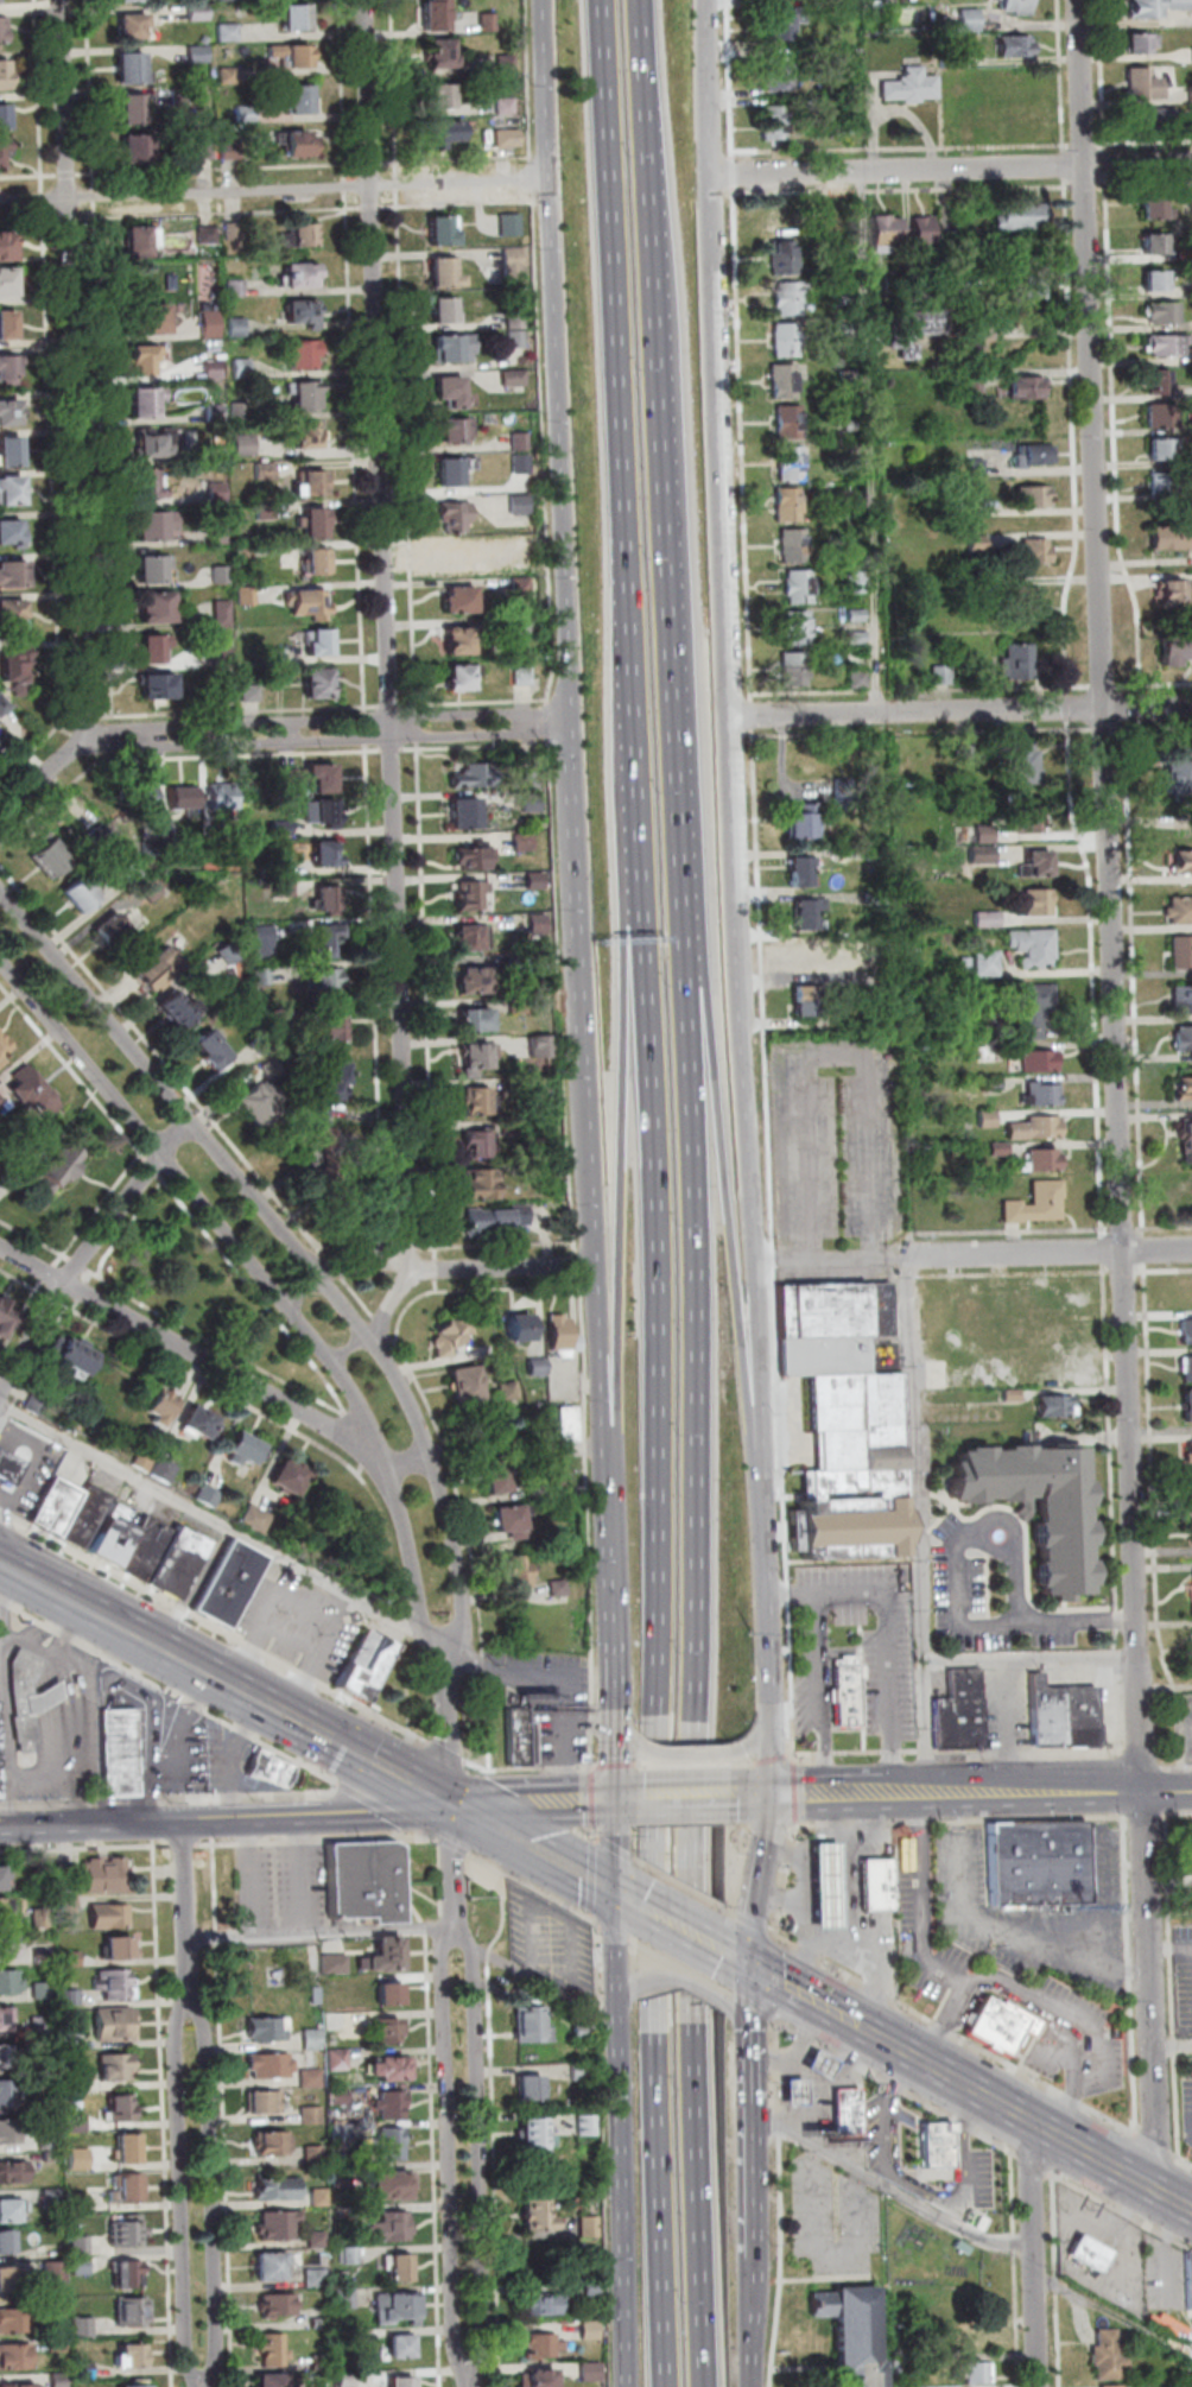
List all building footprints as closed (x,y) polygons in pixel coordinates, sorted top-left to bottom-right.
[(414,27),(413,0),(441,0),(442,26),(414,27)] [(1002,14),(1014,14),(1014,18),(1032,18),(1031,0),(1002,0),(1002,14)] [(1131,12),(1128,12),(1129,21),(1162,21),(1162,11),(1167,11),(1167,0),(1130,0),(1131,12)] [(1191,12),(1191,0),(1167,0),(1167,11),(1168,13),(1191,12)] [(190,21),(190,5),(211,5),(211,21),(190,21)] [(311,7),(312,33),(286,33),(285,7),(311,7)] [(769,7),(771,43),(794,42),(793,17),(790,17),(788,7),(769,7)] [(944,34),(982,33),(982,10),(960,11),(962,26),(944,26),(944,34)] [(148,12),(117,13),(117,38),(149,38),(148,12)] [(496,15),(496,33),(481,33),(480,15),(496,15)] [(7,45),(0,45),(0,18),(9,18),(9,33),(7,33),(7,45)] [(221,25),(241,24),(241,42),(221,43),(221,25)] [(203,42),(207,36),(213,39),(209,45),(203,42)] [(1128,36),(1160,36),(1160,50),(1150,51),(1150,56),(1129,56),(1128,36)] [(1001,38),(1031,37),(1031,43),(1035,42),(1035,58),(1002,58),(1001,38)] [(446,38),(448,65),(420,67),(419,38),(446,38)] [(311,43),(267,43),(267,55),(281,55),(281,66),(311,66),(311,43)] [(211,45),(211,64),(190,64),(190,46),(211,45)] [(941,56),(958,55),(960,70),(944,71),(941,56)] [(120,57),(147,56),(148,88),(121,88),(120,57)] [(515,56),(516,75),(499,76),(497,57),(515,56)] [(767,58),(792,57),(792,90),(767,91),(767,58)] [(11,93),(0,93),(0,62),(9,62),(11,93)] [(222,69),(239,68),(239,84),(222,84),(222,69)] [(883,83),(900,83),(900,78),(905,78),(905,69),(925,69),(925,78),(939,78),(940,101),(922,102),(922,105),(905,105),(905,102),(883,102),(883,83)] [(1128,70),(1150,70),(1150,81),(1159,81),(1160,100),(1129,101),(1128,70)] [(446,82),(446,108),(421,109),(420,83),(446,82)] [(315,89),(316,116),(292,118),(291,90),(315,89)] [(146,127),(126,128),(125,97),(146,97),(146,127)] [(515,99),(515,115),(497,116),(497,100),(515,99)] [(259,124),(241,124),(240,107),(259,106),(259,124)] [(1001,137),(1033,137),(1033,106),(1001,106),(1001,137)] [(763,108),(765,143),(788,141),(787,107),(763,108)] [(12,133),(0,134),(0,108),(11,108),(12,133)] [(1127,112),(1174,112),(1174,124),(1168,124),(1168,135),(1127,135),(1127,112)] [(457,120),(457,140),(420,139),(421,119),(457,120)] [(312,156),(312,129),(282,129),(282,156),(312,156)] [(520,131),(521,148),(514,148),(514,150),(497,151),(496,132),(520,131)] [(154,166),(126,167),(125,139),(154,138),(154,166)] [(223,160),(223,139),(242,139),(242,160),(223,160)] [(4,171),(0,171),(0,140),(11,140),(11,153),(2,153),(4,171)] [(216,160),(201,162),(201,144),(216,143),(216,160)] [(997,232),(996,208),(1016,207),(1016,200),(1028,200),(1028,207),(1047,207),(1048,230),(997,232)] [(1165,222),(1143,223),(1143,203),(1165,202),(1165,211),(1175,211),(1175,220),(1165,220),(1165,222)] [(940,232),(940,209),(955,209),(956,230),(940,232)] [(452,215),(454,245),(420,246),(420,216),(452,215)] [(521,216),(522,238),(501,239),(500,217),(521,216)] [(876,247),(875,219),(892,217),(892,221),(903,220),(905,246),(876,247)] [(917,220),(934,219),(936,245),(917,245),(917,220)] [(229,224),(247,223),(247,240),(229,240),(229,224)] [(321,249),(298,249),(297,227),(319,227),(321,249)] [(202,229),(220,228),(220,245),(202,245),(202,229)] [(129,232),(158,230),(159,249),(129,251),(129,232)] [(18,264),(17,235),(0,236),(0,264),(18,264)] [(1174,235),(1174,246),(1166,246),(1166,257),(1146,257),(1146,235),(1174,235)] [(773,260),(772,243),(797,242),(798,259),(773,260)] [(522,251),(524,268),(521,268),(521,283),(506,283),(506,270),(503,270),(503,251),(522,251)] [(455,255),(456,286),(423,287),(421,257),(455,255)] [(773,277),(773,260),(798,259),(798,276),(773,277)] [(290,291),(289,267),(319,266),(321,291),(290,291)] [(19,299),(19,272),(0,273),(0,300),(19,299)] [(1147,272),(1167,272),(1168,293),(1148,293),(1147,272)] [(952,291),(951,274),(968,274),(969,290),(952,291)] [(886,276),(902,276),(903,290),(887,290),(886,276)] [(230,297),(230,280),(247,280),(248,296),(230,297)] [(1044,280),(1045,300),(1023,300),(1023,299),(1013,299),(1013,285),(1023,285),(1023,280),(1044,280)] [(779,302),(779,285),(801,285),(803,300),(779,302)] [(914,302),(914,285),(926,285),(927,302),(914,302)] [(838,290),(856,289),(857,305),(839,306),(838,290)] [(462,297),(463,322),(424,324),(423,299),(462,297)] [(780,318),(779,302),(803,300),(803,317),(780,318)] [(322,331),(311,331),(311,327),(291,327),(291,304),(321,304),(322,331)] [(1181,304),(1181,325),(1153,325),(1153,319),(1150,319),(1150,305),(1181,304)] [(170,308),(171,335),(134,336),(134,309),(170,308)] [(19,340),(0,341),(0,312),(18,311),(19,340)] [(222,311),(223,340),(207,340),(205,312),(222,311)] [(947,312),(949,335),(917,336),(918,346),(920,346),(920,359),(902,360),(902,349),(890,349),(889,314),(947,312)] [(525,316),(526,330),(508,331),(508,316),(525,316)] [(249,337),(233,337),(233,318),(248,318),(249,337)] [(776,342),(775,325),(800,325),(800,341),(776,342)] [(471,334),(473,362),(430,363),(430,336),(471,334)] [(526,334),(526,350),(509,350),(509,334),(526,334)] [(1152,337),(1191,336),(1191,346),(1183,346),(1183,359),(1154,359),(1154,353),(1152,353),(1152,337)] [(290,341),(321,340),(322,357),(321,357),(321,368),(291,369),(291,361),(281,361),(281,350),(291,350),(290,341)] [(776,357),(776,342),(800,341),(801,356),(776,357)] [(134,350),(164,349),(164,360),(159,361),(160,382),(139,382),(139,368),(134,368),(134,350)] [(6,381),(0,381),(0,360),(27,359),(28,366),(20,366),(21,387),(7,387),(6,381)] [(239,379),(237,360),(254,360),(255,378),(239,379)] [(210,380),(209,361),(223,361),(224,380),(210,380)] [(798,366),(798,382),(774,384),(774,367),(798,366)] [(860,369),(860,390),(843,390),(843,371),(860,369)] [(527,372),(528,388),(505,388),(503,372),(527,372)] [(1171,372),(1171,395),(1153,395),(1153,372),(1171,372)] [(458,375),(459,405),(429,405),(427,376),(458,375)] [(1044,380),(1045,400),(1013,400),(1013,381),(1044,380)] [(318,381),(319,411),(297,412),(296,382),(318,381)] [(798,382),(798,399),(774,399),(774,384),(798,382)] [(135,392),(170,391),(170,403),(159,403),(160,422),(135,422),(135,392)] [(211,416),(210,399),(224,398),(226,416),(211,416)] [(234,419),(234,401),(253,401),(253,418),(234,419)] [(23,429),(0,430),(0,405),(21,404),(23,429)] [(1180,404),(1180,428),(1152,429),(1150,405),(1180,404)] [(780,425),(780,409),(803,409),(803,424),(780,425)] [(468,417),(469,441),(433,442),(432,418),(468,417)] [(847,423),(863,422),(863,431),(848,432),(847,423)] [(322,449),(299,450),(298,423),(322,423),(322,449)] [(780,441),(780,425),(803,424),(803,441),(780,441)] [(177,431),(177,445),(172,445),(173,461),(141,462),(140,431),(177,431)] [(530,435),(531,452),(514,454),(513,436),(530,435)] [(258,436),(259,456),(237,456),(236,436),(258,436)] [(23,438),(24,469),(4,469),(2,439),(23,438)] [(1152,442),(1183,441),(1183,450),(1173,451),(1174,462),(1153,463),(1152,442)] [(211,447),(228,445),(228,462),(211,463),(211,447)] [(1057,466),(1019,466),(1019,457),(1022,457),(1021,448),(1048,447),(1055,447),(1057,466)] [(804,448),(804,464),(781,464),(780,448),(804,448)] [(468,455),(467,482),(437,481),(437,454),(468,455)] [(532,457),(532,476),(514,476),(514,457),(532,457)] [(984,458),(985,473),(971,473),(971,458),(984,458)] [(259,482),(259,463),(277,463),(278,481),(259,482)] [(804,464),(805,481),(781,481),(781,464),(804,464)] [(861,466),(861,475),(845,475),(844,467),(861,466)] [(166,500),(140,501),(139,471),(158,471),(158,488),(166,488),(166,500)] [(300,473),(325,471),(326,498),(302,498),(300,473)] [(1155,475),(1178,474),(1178,493),(1156,494),(1155,475)] [(2,506),(0,506),(0,483),(2,482),(2,480),(25,480),(26,508),(2,508),(2,506)] [(228,485),(229,502),(214,502),(213,485),(228,485)] [(1020,507),(1019,487),(1050,487),(1050,507),(1020,507)] [(779,506),(779,490),(801,489),(801,506),(779,506)] [(532,496),(532,517),(512,517),(512,498),(532,496)] [(467,501),(468,530),(439,531),(437,502),(467,501)] [(278,517),(261,518),(260,504),(277,504),(278,517)] [(779,523),(779,506),(801,506),(801,523),(779,523)] [(329,540),(306,542),(305,511),(328,509),(329,540)] [(182,531),(169,531),(169,545),(140,545),(140,513),(182,512),(182,531)] [(18,547),(0,547),(0,525),(25,524),(26,550),(19,550),(18,547)] [(230,526),(232,544),(214,545),(214,527),(230,526)] [(1154,530),(1191,529),(1191,550),(1155,551),(1154,530)] [(807,530),(807,546),(784,546),(782,530),(807,530)] [(987,552),(972,552),(972,536),(987,536),(987,552)] [(461,542),(462,565),(435,566),(433,543),(461,542)] [(241,557),(241,544),(255,543),(256,556),(241,557)] [(807,546),(809,563),(784,564),(784,546),(807,546)] [(1054,564),(1026,565),(1026,549),(1053,549),(1054,564)] [(330,577),(310,577),(309,551),(330,551),(330,577)] [(141,552),(153,552),(153,559),(175,558),(176,572),(166,572),(167,585),(142,587),(141,552)] [(30,590),(0,590),(0,564),(28,563),(30,590)] [(217,566),(232,566),(233,584),(217,584),(217,566)] [(849,593),(849,568),(867,566),(867,591),(849,593)] [(790,588),(790,572),(813,571),(813,587),(790,588)] [(532,578),(532,595),(515,595),(514,580),(532,578)] [(995,578),(995,590),(978,591),(978,580),(995,578)] [(468,583),(467,610),(437,610),(438,582),(468,583)] [(1190,582),(1190,590),(1185,591),(1185,608),(1164,608),(1162,582),(1190,582)] [(258,583),(258,606),(241,606),(240,584),(258,583)] [(790,602),(790,588),(813,587),(813,602),(790,602)] [(1015,622),(1015,589),(1038,588),(1039,621),(1015,622)] [(294,616),(294,591),(329,590),(329,622),(316,622),(316,616),(294,616)] [(144,597),(175,596),(176,626),(145,627),(144,597)] [(218,627),(217,601),(234,601),(235,626),(218,627)] [(23,634),(0,634),(0,604),(26,604),(27,622),(21,622),(23,634)] [(866,609),(867,621),(850,622),(850,609),(866,609)] [(787,628),(787,612),(811,612),(811,628),(787,628)] [(467,627),(468,652),(439,653),(438,628),(467,627)] [(787,645),(787,628),(811,628),(812,645),(787,645)] [(850,631),(868,631),(869,642),(850,644),(850,631)] [(310,660),(309,646),(313,646),(313,633),(334,632),(334,659),(310,660)] [(146,667),(145,639),(175,639),(175,648),(164,650),(164,667),(146,667)] [(1164,640),(1191,640),(1191,663),(1179,663),(1179,671),(1165,671),(1164,640)] [(1035,646),(1035,679),(1003,680),(1003,661),(1009,661),(1009,646),(1035,646)] [(270,666),(270,648),(286,648),(286,665),(270,666)] [(31,651),(31,671),(27,671),(28,688),(27,688),(27,698),(17,698),(17,685),(6,685),(6,661),(8,661),(8,656),(13,656),(13,652),(31,651)] [(809,654),(809,671),(784,672),(784,656),(809,654)] [(235,657),(236,667),(220,667),(218,657),(235,657)] [(465,663),(467,690),(442,691),(440,664),(465,663)] [(936,685),(934,667),(952,667),(952,684),(936,685)] [(534,669),(534,686),(516,686),(516,669),(534,669)] [(809,671),(810,688),(784,688),(784,672),(809,671)] [(868,672),(869,688),(852,689),(852,672),(868,672)] [(306,675),(332,673),(334,703),(307,703),(306,675)] [(177,703),(145,704),(145,679),(176,678),(177,703)] [(237,682),(239,704),(221,705),(221,683),(237,682)] [(245,704),(245,686),(261,686),(261,703),(245,704)] [(1,720),(0,718),(0,695),(2,694),(14,708),(1,720)] [(975,755),(958,755),(957,736),(975,736),(975,755)] [(1015,786),(1015,764),(1007,764),(1007,753),(1015,753),(1014,742),(1040,742),(1041,773),(1044,773),(1045,785),(1015,786)] [(1166,764),(1191,764),(1191,799),(1167,800),(1166,764)] [(445,765),(481,765),(480,784),(444,783),(445,765)] [(336,797),(317,798),(317,781),(299,783),(299,786),(284,786),(284,772),(299,771),(299,772),(310,772),(309,770),(336,768),(336,797)] [(857,780),(857,804),(838,805),(838,780),(857,780)] [(239,812),(236,812),(236,821),(226,821),(226,812),(213,812),(211,787),(237,786),(239,812)] [(156,812),(131,813),(129,791),(154,790),(156,812)] [(197,790),(198,819),(190,819),(189,810),(173,810),(172,791),(197,790)] [(543,793),(541,813),(524,813),(524,793),(543,793)] [(474,796),(474,827),(444,828),(443,797),(474,796)] [(309,825),(307,804),(338,803),(338,825),(318,827),(318,825),(309,825)] [(793,813),(799,813),(799,803),(818,803),(818,819),(823,819),(823,838),(793,838),(793,813)] [(1015,810),(1044,809),(1045,832),(1012,832),(1012,818),(1015,818),(1015,810)] [(292,821),(293,836),(278,836),(278,821),(292,821)] [(89,837),(106,824),(116,837),(100,850),(89,837)] [(979,844),(978,825),(996,825),(996,843),(979,844)] [(534,835),(535,851),(515,853),(514,836),(534,835)] [(481,840),(481,867),(454,866),(454,838),(481,840)] [(51,882),(32,859),(56,840),(75,863),(51,882)] [(163,842),(164,859),(145,860),(144,843),(163,842)] [(180,843),(180,859),(165,859),(164,843),(180,843)] [(316,870),(315,847),(336,846),(337,856),(340,856),(341,869),(316,870)] [(996,863),(977,865),(976,847),(996,847),(996,863)] [(887,849),(887,860),(870,860),(870,849),(887,849)] [(1052,878),(1022,879),(1022,866),(1029,865),(1029,853),(1052,853),(1052,878)] [(1178,854),(1191,854),(1191,875),(1179,875),(1178,854)] [(819,856),(819,887),(792,887),(792,857),(819,856)] [(294,865),(296,880),(279,880),(279,865),(294,865)] [(546,874),(547,891),(530,891),(528,875),(546,874)] [(165,894),(154,904),(141,888),(153,879),(165,894)] [(101,903),(82,918),(64,895),(82,880),(101,903)] [(474,881),(475,904),(448,905),(448,882),(474,881)] [(277,884),(297,882),(297,897),(278,897),(277,884)] [(343,887),(343,916),(321,917),(319,888),(343,887)] [(1027,892),(1053,891),(1054,916),(1028,917),(1027,892)] [(868,894),(889,894),(889,906),(868,906),(868,894)] [(1173,899),(1191,898),(1191,924),(1173,925),(1173,918),(1168,918),(1168,911),(1173,911),(1173,899)] [(798,903),(829,901),(829,911),(817,911),(817,923),(828,923),(828,930),(798,931),(798,903)] [(978,912),(1003,911),(1003,926),(978,926),(978,912)] [(549,914),(549,926),(531,927),(531,914),(549,914)] [(118,916),(137,938),(115,955),(96,932),(118,916)] [(476,924),(477,946),(451,948),(450,924),(476,924)] [(275,927),(277,958),(258,960),(256,929),(275,927)] [(343,929),(344,943),(340,943),(340,945),(337,948),(332,948),(332,962),(312,962),(312,951),(319,951),(318,930),(343,929)] [(1012,932),(1055,932),(1057,961),(1054,961),(1054,969),(1022,970),(1022,960),(1028,960),(1028,952),(1017,952),(1017,949),(1012,949),(1012,932)] [(1174,938),(1191,937),(1191,968),(1175,969),(1174,938)] [(232,965),(221,952),(234,942),(245,955),(232,965)] [(137,976),(169,949),(188,970),(161,993),(158,989),(148,996),(141,988),(144,984),(137,976)] [(1001,977),(978,977),(977,952),(1000,951),(1001,977)] [(972,957),(972,968),(963,969),(963,957),(972,957)] [(486,960),(484,992),(452,992),(452,960),(486,960)] [(256,986),(256,969),(273,969),(274,986),(256,986)] [(875,969),(890,969),(892,984),(875,984),(875,969)] [(341,971),(342,1000),(313,1001),(313,973),(341,971)] [(1046,1040),(1017,1040),(1016,1027),(1014,1027),(1013,986),(1057,984),(1058,1013),(1048,1013),(1050,1019),(1046,1019),(1046,1040)] [(826,987),(826,998),(816,998),(816,1018),(797,1018),(797,987),(826,987)] [(1177,989),(1191,989),(1191,1015),(1178,1015),(1177,989)] [(177,994),(189,1007),(194,1003),(202,1013),(197,1017),(198,1018),(178,1034),(158,1011),(177,994)] [(530,995),(531,1014),(512,1014),(511,996),(530,995)] [(277,1007),(292,1007),(292,1022),(277,1024),(277,1007)] [(484,1009),(486,1034),(454,1037),(452,1011),(484,1009)] [(344,1019),(345,1046),(324,1046),(323,1020),(344,1019)] [(1180,1027),(1191,1027),(1191,1051),(1178,1051),(1178,1036),(1181,1036),(1180,1027)] [(214,1032),(222,1041),(218,1044),(233,1060),(214,1076),(202,1062),(204,1059),(195,1047),(214,1032)] [(253,1044),(267,1032),(278,1045),(264,1057),(253,1044)] [(8,1045),(0,1035),(0,1052),(8,1045)] [(554,1038),(556,1059),(532,1060),(532,1039),(554,1038)] [(483,1041),(484,1069),(454,1070),(454,1043),(483,1041)] [(997,1046),(998,1062),(982,1062),(982,1046),(997,1046)] [(1025,1052),(1060,1051),(1060,1071),(1025,1072),(1025,1052)] [(279,1058),(287,1070),(272,1079),(264,1068),(279,1058)] [(20,1062),(43,1091),(24,1104),(2,1075),(20,1062)] [(349,1063),(350,1100),(341,1100),(342,1106),(332,1106),(332,1119),(316,1119),(315,1101),(318,1101),(317,1070),(332,1070),(332,1064),(349,1063)] [(988,1079),(1004,1078),(1004,1090),(988,1091),(988,1079)] [(1183,1081),(1191,1080),(1191,1102),(1183,1102),(1183,1081)] [(258,1085),(260,1088),(270,1081),(285,1101),(275,1108),(283,1116),(260,1133),(236,1103),(258,1085)] [(545,1081),(546,1095),(530,1096),(528,1082),(545,1081)] [(1025,1095),(1031,1095),(1031,1082),(1042,1082),(1042,1085),(1060,1085),(1061,1104),(1025,1106),(1025,1095)] [(482,1085),(483,1110),(461,1110),(459,1087),(482,1085)] [(533,1112),(534,1128),(518,1129),(516,1113),(533,1112)] [(998,1128),(983,1129),(983,1112),(997,1112),(998,1128)] [(1012,1123),(1031,1123),(1031,1119),(1063,1117),(1063,1140),(1012,1141),(1012,1123)] [(1184,1123),(1191,1123),(1191,1164),(1187,1164),(1187,1155),(1185,1157),(1184,1123)] [(326,1164),(324,1150),(311,1146),(315,1127),(340,1132),(337,1150),(332,1150),(336,1170),(353,1190),(330,1209),(304,1177),(316,1166),(319,1171),(326,1164)] [(482,1128),(483,1154),(459,1155),(458,1129),(482,1128)] [(57,1142),(77,1160),(46,1195),(26,1178),(57,1142)] [(1010,1157),(995,1157),(994,1145),(1010,1145),(1010,1157)] [(1022,1164),(1031,1163),(1031,1152),(1059,1151),(1059,1154),(1061,1154),(1061,1171),(1022,1172),(1022,1164)] [(551,1159),(552,1173),(534,1174),(533,1159),(551,1159)] [(489,1166),(490,1196),(457,1197),(456,1167),(489,1166)] [(1185,1177),(1191,1177),(1191,1211),(1186,1211),(1185,1202),(1183,1202),(1183,1191),(1185,1191),(1185,1177)] [(1064,1223),(1007,1224),(1007,1204),(1025,1204),(1025,1209),(1035,1209),(1034,1184),(1065,1184),(1066,1201),(1063,1201),(1064,1223)] [(509,1203),(508,1233),(486,1232),(486,1203),(509,1203)] [(525,1203),(525,1221),(508,1220),(509,1203),(525,1203)] [(899,1278),(778,1281),(781,1376),(803,1375),(811,1375),(812,1432),(816,1432),(816,1435),(817,1473),(803,1473),(803,1505),(903,1502),(900,1372),(864,1373),(863,1331),(900,1330),(899,1278)] [(2,1336),(0,1335),(0,1298),(18,1308),(2,1336)] [(511,1318),(532,1317),(532,1321),(540,1319),(540,1330),(533,1330),(533,1343),(512,1344),(511,1318)] [(1180,1317),(1180,1342),(1191,1342),(1191,1317),(1180,1317)] [(457,1318),(476,1318),(476,1336),(467,1336),(455,1353),(455,1360),(439,1361),(438,1351),(435,1348),(435,1344),(438,1341),(437,1337),(457,1318)] [(552,1353),(551,1318),(565,1318),(565,1322),(570,1322),(570,1337),(581,1337),(581,1354),(572,1354),(572,1360),(560,1360),(557,1353),(552,1353)] [(59,1335),(50,1351),(88,1372),(100,1350),(90,1346),(91,1342),(81,1336),(78,1340),(68,1334),(65,1338),(59,1335)] [(1191,1379),(1191,1355),(1180,1355),(1180,1379),(1191,1379)] [(991,1356),(991,1369),(1004,1369),(1004,1356),(991,1356)] [(530,1361),(547,1361),(547,1374),(531,1375),(530,1361)] [(477,1362),(482,1394),(481,1394),(482,1404),(459,1407),(458,1399),(456,1399),(451,1367),(477,1362)] [(503,1401),(500,1382),(518,1380),(520,1399),(503,1401)] [(157,1385),(145,1407),(154,1412),(151,1418),(163,1424),(179,1391),(172,1387),(170,1392),(157,1385)] [(1016,1387),(1001,1388),(1002,1400),(1017,1399),(1016,1387)] [(1181,1387),(1181,1422),(1191,1422),(1191,1387),(1181,1387)] [(36,1388),(25,1407),(42,1417),(52,1398),(36,1388)] [(1073,1414),(1073,1394),(1036,1394),(1036,1414),(1073,1414)] [(192,1400),(180,1422),(207,1436),(208,1433),(214,1437),(221,1424),(216,1420),(220,1414),(192,1400)] [(560,1441),(558,1408),(575,1408),(576,1439),(560,1441)] [(237,1427),(227,1448),(234,1451),(229,1460),(241,1465),(245,1457),(253,1462),(264,1441),(237,1427)] [(1084,1444),(956,1446),(956,1460),(947,1460),(949,1500),(1017,1499),(1020,1501),(1032,1509),(1035,1594),(1050,1593),(1050,1600),(1067,1598),(1067,1593),(1088,1591),(1084,1444)] [(5,1476),(4,1479),(14,1484),(27,1460),(0,1445),(0,1473),(5,1476)] [(142,1445),(133,1463),(147,1471),(157,1454),(142,1445)] [(284,1455),(270,1480),(281,1486),(280,1489),(286,1493),(289,1489),(297,1494),(311,1469),(303,1464),(304,1463),(296,1458),(294,1460),(284,1455)] [(161,1456),(152,1474),(170,1483),(178,1465),(161,1456)] [(484,1462),(489,1493),(511,1489),(506,1458),(484,1462)] [(55,1473),(84,1489),(61,1533),(31,1518),(55,1473)] [(530,1499),(527,1482),(544,1480),(546,1496),(530,1499)] [(89,1482),(114,1496),(113,1500),(87,1549),(85,1550),(59,1536),(61,1533),(84,1489),(89,1482)] [(203,1483),(196,1499),(214,1507),(222,1493),(203,1483)] [(113,1500),(131,1509),(126,1518),(139,1526),(118,1565),(87,1549),(113,1500)] [(494,1505),(497,1528),(508,1527),(509,1538),(528,1536),(527,1522),(524,1524),(520,1501),(494,1505)] [(1020,1501),(1014,1507),(1014,1513),(1019,1518),(1023,1517),(1032,1509),(1020,1501)] [(251,1503),(240,1522),(261,1534),(272,1514),(251,1503)] [(146,1513),(175,1528),(146,1582),(146,1583),(116,1568),(118,1565),(139,1526),(146,1513)] [(178,1522),(209,1540),(177,1598),(146,1582),(175,1528),(178,1522)] [(230,1536),(267,1556),(228,1627),(192,1608),(230,1536)] [(526,1556),(526,1558),(533,1558),(535,1581),(528,1581),(530,1587),(507,1589),(503,1558),(526,1556)] [(563,1578),(564,1594),(549,1596),(546,1581),(563,1578)] [(364,1627),(379,1634),(379,1633),(392,1641),(362,1698),(332,1683),(364,1627)] [(33,1740),(31,1740),(31,1750),(18,1752),(15,1740),(13,1740),(9,1715),(12,1715),(8,1692),(8,1660),(15,1646),(42,1659),(30,1682),(30,1693),(36,1692),(57,1679),(59,1697),(37,1710),(30,1712),(33,1740)] [(854,1653),(854,1663),(858,1663),(860,1677),(854,1677),(856,1723),(832,1724),(831,1701),(829,1701),(828,1688),(830,1688),(829,1657),(837,1657),(837,1653),(854,1653)] [(936,1748),(985,1748),(984,1666),(950,1666),(950,1696),(934,1696),(936,1748)] [(1033,1671),(1035,1746),(1066,1745),(1065,1685),(1046,1686),(1046,1671),(1033,1671)] [(1066,1745),(1097,1745),(1101,1741),(1098,1685),(1065,1685),(1066,1745)] [(99,1708),(133,1707),(135,1796),(101,1797),(99,1708)] [(505,1710),(525,1709),(525,1722),(533,1722),(534,1765),(506,1766),(505,1710)] [(243,1773),(254,1747),(267,1752),(266,1755),(292,1765),(283,1788),(243,1773)] [(989,1831),(989,1834),(990,1907),(1090,1905),(1088,1829),(989,1831)] [(912,1869),(911,1835),(896,1836),(897,1869),(912,1869)] [(812,1841),(838,1841),(838,1857),(839,1899),(839,1926),(814,1926),(813,1900),(812,1859),(812,1841)] [(325,1847),(389,1844),(397,1849),(400,1924),(368,1925),(368,1924),(360,1924),(360,1919),(329,1920),(325,1847)] [(87,1891),(85,1862),(89,1862),(89,1859),(101,1857),(101,1861),(110,1861),(110,1857),(126,1856),(127,1891),(100,1892),(100,1891),(87,1891)] [(861,1859),(892,1857),(893,1908),(863,1910),(861,1859)] [(4,1888),(0,1888),(0,1863),(4,1863),(4,1866),(11,1866),(12,1882),(4,1882),(4,1888)] [(59,1892),(58,1864),(78,1863),(80,1891),(59,1892)] [(31,1891),(31,1873),(49,1873),(50,1889),(31,1891)] [(76,1894),(76,1912),(59,1913),(59,1895),(76,1894)] [(9,1921),(0,1922),(0,1897),(8,1897),(9,1921)] [(91,1929),(90,1904),(128,1904),(129,1925),(108,1926),(108,1927),(91,1929)] [(50,1927),(33,1927),(32,1908),(50,1907),(50,1927)] [(397,1933),(373,1935),(374,1955),(366,1955),(367,1969),(399,1968),(397,1933)] [(1,1956),(0,1957),(0,1935),(17,1935),(18,1956),(1,1956)] [(102,1961),(101,1946),(107,1946),(107,1936),(132,1936),(132,1948),(138,1948),(138,1957),(132,1957),(132,1959),(102,1961)] [(63,1968),(63,1952),(80,1951),(81,1967),(63,1968)] [(36,1955),(51,1954),(51,1964),(36,1964),(36,1955)] [(344,1955),(321,1955),(321,1974),(345,1973),(344,1955)] [(18,1994),(0,1995),(0,1971),(18,1970),(18,1994)] [(135,1999),(104,2000),(104,1990),(94,1992),(94,1980),(99,1980),(99,1970),(127,1970),(128,1980),(135,1980),(135,1999)] [(51,2000),(34,2000),(33,1983),(51,1983),(51,2000)] [(399,2005),(399,1983),(376,1983),(376,2005),(399,2005)] [(319,2005),(310,2005),(310,1988),(318,1987),(319,2005)] [(80,2006),(63,2007),(63,1992),(80,1992),(80,2006)] [(1010,2056),(1023,2030),(1035,2035),(1041,2022),(983,1994),(963,2033),(1010,2056)] [(508,2006),(508,2041),(545,2040),(544,2025),(539,2025),(538,2005),(508,2006)] [(14,2031),(0,2031),(0,2006),(9,2006),(9,2022),(13,2022),(14,2031)] [(96,2041),(95,2009),(135,2008),(137,2040),(96,2041)] [(343,2030),(328,2030),(326,2013),(342,2013),(343,2030)] [(32,2018),(51,2018),(52,2035),(32,2035),(32,2018)] [(286,2040),(285,2018),(247,2019),(247,2037),(251,2037),(252,2041),(286,2040)] [(397,2044),(397,2037),(399,2037),(399,2028),(397,2028),(397,2019),(370,2020),(372,2045),(397,2044)] [(569,2021),(569,2040),(590,2040),(589,2021),(569,2021)] [(302,2030),(318,2028),(319,2050),(302,2050),(302,2030)] [(63,2034),(78,2033),(80,2049),(63,2049),(63,2034)] [(18,2068),(0,2068),(0,2044),(17,2044),(18,2068)] [(804,2065),(812,2049),(833,2059),(824,2076),(804,2065)] [(326,2070),(325,2050),(345,2050),(345,2070),(326,2070)] [(134,2069),(129,2069),(129,2081),(101,2082),(100,2054),(133,2053),(134,2069)] [(287,2077),(287,2071),(292,2071),(292,2058),(287,2058),(287,2054),(247,2054),(247,2070),(251,2070),(251,2078),(287,2077)] [(375,2079),(410,2078),(410,2064),(402,2065),(402,2054),(375,2056),(375,2062),(366,2062),(367,2073),(375,2072),(375,2079)] [(568,2063),(568,2081),(585,2079),(584,2063),(568,2063)] [(299,2070),(318,2070),(319,2087),(299,2087),(299,2070)] [(85,2090),(69,2091),(69,2075),(84,2075),(85,2090)] [(513,2075),(514,2098),(538,2097),(537,2075),(513,2075)] [(781,2078),(800,2077),(801,2102),(782,2103),(781,2078)] [(15,2107),(0,2107),(0,2081),(14,2081),(14,2090),(23,2090),(23,2100),(15,2100),(15,2107)] [(831,2088),(858,2087),(860,2130),(833,2132),(831,2088)] [(345,2104),(329,2104),(329,2088),(345,2088),(345,2104)] [(279,2091),(246,2092),(246,2114),(280,2113),(279,2091)] [(402,2119),(401,2091),(378,2092),(378,2101),(372,2101),(372,2110),(378,2110),(378,2119),(402,2119)] [(109,2122),(109,2095),(132,2094),(132,2121),(109,2122)] [(56,2101),(56,2111),(40,2111),(40,2101),(56,2101)] [(299,2108),(319,2107),(319,2123),(299,2125),(299,2108)] [(69,2133),(69,2114),(85,2114),(85,2132),(69,2133)] [(575,2114),(575,2135),(591,2134),(591,2114),(575,2114)] [(515,2117),(516,2129),(512,2129),(512,2136),(516,2135),(518,2147),(549,2146),(547,2134),(540,2134),(539,2116),(515,2117)] [(21,2144),(0,2144),(0,2119),(27,2119),(28,2132),(20,2132),(21,2144)] [(924,2122),(953,2121),(955,2168),(924,2168),(924,2122)] [(334,2149),(334,2125),(348,2125),(349,2140),(344,2141),(344,2149),(334,2149)] [(379,2129),(379,2136),(368,2136),(368,2147),(379,2147),(379,2160),(402,2160),(401,2129),(379,2129)] [(255,2132),(255,2140),(253,2140),(253,2148),(256,2148),(256,2155),(286,2155),(285,2132),(255,2132)] [(139,2133),(140,2163),(118,2164),(118,2159),(113,2159),(113,2151),(118,2151),(118,2134),(139,2133)] [(39,2149),(39,2138),(57,2136),(58,2149),(39,2149)] [(304,2147),(321,2147),(321,2164),(304,2164),(304,2147)] [(89,2168),(70,2170),(70,2149),(88,2148),(89,2168)] [(59,2160),(44,2161),(44,2151),(58,2151),(59,2160)] [(27,2183),(0,2184),(0,2161),(26,2160),(27,2183)] [(331,2167),(348,2167),(348,2187),(332,2187),(331,2167)] [(407,2198),(406,2171),(370,2172),(370,2183),(363,2183),(363,2192),(370,2192),(372,2198),(391,2197),(391,2198),(407,2198)] [(116,2203),(116,2202),(109,2202),(109,2192),(116,2192),(116,2186),(113,2187),(113,2176),(140,2174),(140,2203),(116,2203)] [(258,2179),(258,2189),(254,2189),(255,2198),(258,2198),(258,2201),(298,2199),(298,2179),(258,2179)] [(43,2209),(43,2189),(62,2187),(62,2208),(43,2209)] [(326,2189),(326,2206),(311,2206),(310,2189),(326,2189)] [(19,2221),(0,2222),(0,2198),(23,2198),(23,2202),(27,2202),(28,2211),(19,2211),(19,2221)] [(519,2199),(520,2229),(550,2228),(550,2216),(543,2216),(543,2198),(519,2199)] [(349,2217),(348,2205),(364,2205),(366,2217),(349,2217)] [(259,2241),(294,2240),(294,2222),(299,2222),(299,2211),(260,2212),(260,2224),(255,2224),(256,2234),(259,2234),(259,2241)] [(110,2247),(110,2222),(125,2222),(125,2215),(140,2214),(140,2227),(146,2227),(147,2234),(141,2234),(141,2246),(110,2247)] [(406,2242),(406,2234),(408,2234),(408,2223),(406,2223),(405,2214),(380,2214),(380,2223),(369,2224),(370,2241),(381,2241),(381,2242),(406,2242)] [(576,2216),(577,2236),(594,2235),(594,2216),(576,2216)] [(13,2255),(0,2255),(0,2230),(13,2230),(13,2255)] [(307,2233),(324,2231),(325,2247),(307,2247),(307,2233)] [(1069,2254),(1080,2233),(1112,2250),(1101,2272),(1069,2254)] [(71,2256),(71,2237),(89,2236),(89,2255),(71,2256)] [(357,2249),(357,2265),(343,2265),(343,2249),(357,2249)] [(1187,2309),(1191,2309),(1191,2255),(1184,2250),(1187,2309)] [(258,2280),(283,2280),(283,2263),(284,2262),(284,2252),(256,2253),(258,2280)] [(408,2282),(407,2255),(388,2255),(389,2284),(408,2282)] [(89,2274),(72,2275),(71,2258),(88,2258),(89,2274)] [(139,2288),(114,2290),(114,2272),(110,2272),(109,2261),(138,2261),(139,2288)] [(64,2282),(43,2284),(43,2262),(63,2262),(64,2282)] [(6,2298),(0,2298),(0,2267),(14,2267),(14,2291),(6,2291),(6,2298)] [(324,2287),(304,2287),(304,2269),(324,2268),(324,2287)] [(583,2294),(583,2280),(596,2280),(597,2294),(583,2294)] [(885,2357),(880,2357),(876,2285),(835,2286),(835,2291),(810,2292),(810,2317),(836,2316),(838,2373),(842,2373),(842,2386),(886,2386),(885,2357)] [(353,2290),(354,2309),(336,2309),(336,2291),(353,2290)] [(374,2294),(375,2325),(392,2325),(392,2319),(408,2318),(408,2325),(417,2325),(417,2317),(419,2317),(419,2306),(417,2306),(417,2293),(374,2294)] [(525,2294),(525,2315),(558,2313),(557,2300),(562,2300),(562,2293),(525,2294)] [(261,2296),(261,2304),(259,2304),(259,2311),(261,2311),(261,2318),(275,2317),(275,2316),(293,2315),(293,2294),(261,2296)] [(119,2326),(118,2297),(150,2297),(151,2324),(145,2324),(145,2326),(119,2326)] [(47,2317),(46,2300),(64,2300),(64,2317),(47,2317)] [(28,2334),(0,2335),(0,2310),(28,2309),(28,2334)] [(74,2337),(74,2318),(93,2318),(93,2337),(74,2337)] [(311,2318),(328,2318),(328,2328),(311,2329),(311,2318)] [(578,2320),(579,2339),(596,2338),(596,2320),(578,2320)] [(1121,2367),(1121,2380),(1097,2380),(1097,2364),(1092,2364),(1092,2345),(1097,2345),(1097,2329),(1117,2329),(1117,2344),(1121,2344),(1121,2356),(1129,2356),(1129,2367),(1121,2367)] [(342,2330),(357,2330),(357,2348),(342,2348),(342,2330)] [(525,2334),(525,2341),(522,2341),(522,2347),(525,2347),(526,2360),(539,2358),(539,2357),(553,2357),(553,2350),(562,2349),(562,2342),(553,2342),(553,2332),(525,2334)] [(262,2335),(262,2344),(259,2344),(259,2351),(264,2351),(264,2367),(284,2367),(284,2358),(290,2358),(290,2349),(284,2349),(284,2335),(262,2335)] [(411,2335),(388,2335),(388,2349),(382,2349),(382,2361),(391,2361),(391,2358),(412,2357),(411,2335)] [(65,2353),(50,2353),(49,2337),(65,2337),(65,2353)] [(31,2369),(0,2370),(0,2343),(31,2343),(31,2369)] [(118,2367),(116,2354),(121,2354),(121,2343),(145,2343),(146,2366),(118,2367)] [(331,2370),(312,2372),(312,2356),(330,2355),(331,2370)] [(953,2361),(955,2380),(987,2380),(987,2360),(953,2361)] [(93,2362),(93,2380),(77,2380),(76,2362),(93,2362)] [(579,2362),(579,2381),(600,2381),(600,2362),(579,2362)] [(519,2374),(519,2386),(558,2386),(558,2374),(553,2374),(553,2368),(528,2369),(528,2373),(519,2374)] [(355,2372),(355,2386),(339,2386),(338,2373),(355,2372)] [(66,2373),(66,2386),(51,2386),(51,2373),(66,2373)] [(285,2373),(258,2374),(258,2379),(256,2379),(257,2386),(286,2386),(285,2373)] [(413,2377),(389,2377),(389,2386),(413,2386),(413,2377)]
